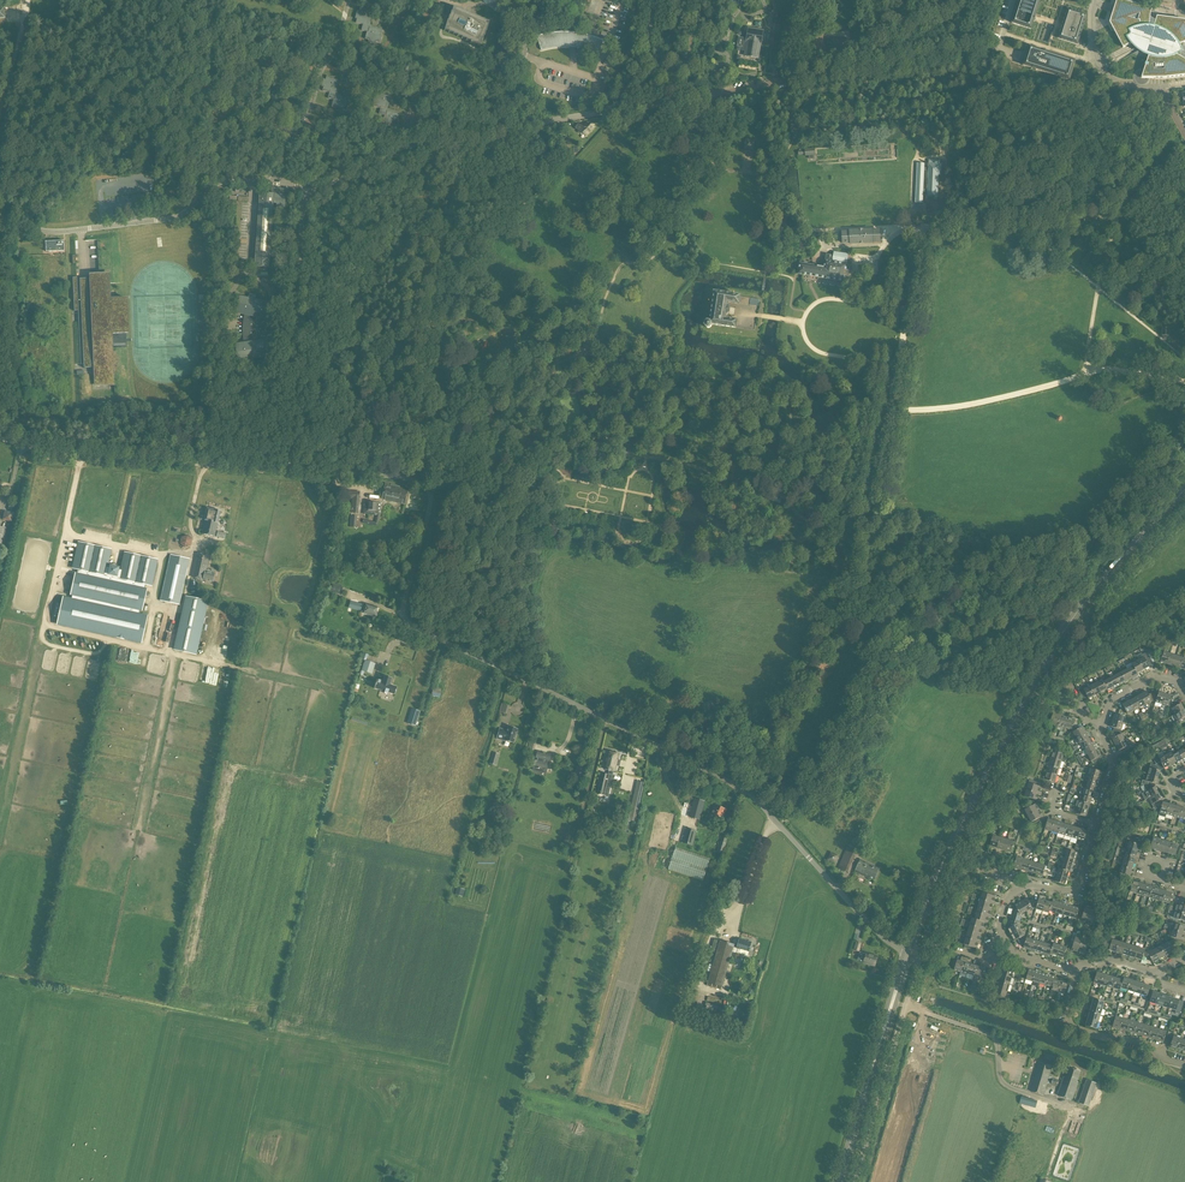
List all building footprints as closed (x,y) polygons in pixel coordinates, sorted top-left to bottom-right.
[(1117,37),(1116,36),(1110,21),(1107,20),(1113,0),(1093,0),(1089,10),(1060,1),(1060,0),(1019,0),(1003,49),(1020,55),(1007,93),(1059,110),(1084,31),(1090,33),(1105,33),(1117,37)] [(1165,78),(1184,75),(1184,60),(1180,56),(1182,50),(1183,50),(1183,49),(1184,49),(1184,48),(1184,47),(1184,46),(1183,46),(1183,45),(1184,42),(1184,20),(1157,16),(1155,21),(1150,17),(1150,15),(1151,9),(1122,0),(1117,0),(1109,23),(1116,36),(1117,37),(1123,48),(1132,43),(1133,45),(1136,49),(1137,49),(1138,51),(1140,52),(1142,53),(1144,54),(1147,55),(1148,56),(1146,63),(1145,65),(1141,78),(1165,78)] [(463,10),(453,7),(453,8),(453,9),(452,9),(453,9),(452,10),(452,11),(452,12),(451,12),(451,13),(450,13),(450,14),(451,14),(450,15),(450,16),(449,16),(449,18),(448,17),(448,18),(449,18),(448,19),(448,20),(448,21),(447,20),(444,31),(445,31),(445,30),(446,31),(447,31),(448,32),(448,31),(449,31),(449,33),(449,32),(450,33),(451,33),(452,33),(453,33),(453,35),(454,35),(454,34),(455,34),(454,35),(455,35),(456,35),(457,35),(458,35),(457,36),(458,37),(458,36),(459,36),(459,37),(460,37),(461,37),(462,37),(462,38),(462,39),(462,38),(463,38),(463,39),(464,39),(465,39),(466,39),(466,40),(467,41),(467,40),(468,40),(468,41),(469,41),(470,41),(471,41),(470,42),(481,45),(481,44),(480,44),(481,43),(481,42),(482,42),(482,41),(481,41),(482,40),(483,41),(483,40),(482,40),(483,39),(483,38),(483,37),(483,38),(483,37),(484,36),(485,36),(484,35),(485,35),(485,34),(485,33),(485,32),(486,32),(489,22),(489,21),(488,22),(488,21),(487,21),(486,21),(485,21),(484,21),(485,20),(484,19),(484,20),(483,20),(483,19),(482,19),(481,19),(480,19),(480,18),(480,17),(480,18),(479,18),(479,17),(478,17),(478,18),(477,17),(478,17),(477,17),(476,17),(476,16),(475,16),(474,16),(475,15),(474,15),(474,16),(473,15),(472,15),(471,15),(472,14),(471,14),(466,13),(465,15),(462,13),(463,11),(463,10)] [(738,37),(737,46),(742,47),(741,50),(746,51),(745,55),(758,58),(762,33),(749,31),(748,39),(744,38),(738,37)] [(586,37),(586,35),(581,33),(577,33),(573,32),(570,32),(567,32),(564,32),(561,32),(558,32),(555,33),(548,33),(546,34),(542,35),(540,35),(536,37),(537,37),(541,50),(545,49),(549,48),(552,48),(554,47),(557,47),(559,47),(562,47),(565,47),(570,47),(572,47),(575,47),(577,48),(580,48),(581,52),(579,53),(577,54),(577,55),(579,54),(582,53),(585,52),(586,52),(588,52),(587,51),(588,50),(592,52),(598,54),(604,41),(605,41),(602,40),(598,38),(599,36),(595,35),(594,37),(593,36),(592,36),(591,38),(586,37)] [(577,123),(574,127),(587,136),(591,130),(592,130),(595,126),(588,122),(587,124),(583,124),(579,125),(577,123)] [(746,139),(745,148),(746,148),(745,151),(748,152),(752,152),(752,149),(753,149),(754,141),(746,139)] [(814,158),(814,155),(815,155),(815,150),(805,151),(805,156),(809,156),(809,158),(810,159),(813,159),(814,158)] [(924,168),(924,170),(928,170),(927,189),(923,189),(923,192),(927,192),(927,196),(937,196),(938,175),(941,175),(941,164),(940,164),(940,161),(929,160),(928,168),(924,168)] [(924,170),(924,168),(924,163),(917,163),(915,203),(922,204),(923,192),(923,189),(924,170)] [(280,194),(280,188),(271,187),(271,194),(259,193),(254,266),(255,266),(255,268),(258,268),(258,266),(269,267),(273,203),(277,203),(276,208),(285,208),(285,195),(280,194)] [(872,231),(872,230),(843,231),(843,235),(841,235),(842,239),(843,239),(843,243),(851,243),(872,242),(872,241),(880,241),(880,230),(872,231)] [(46,252),(64,251),(64,241),(46,241),(46,252)] [(847,264),(848,255),(834,252),(833,258),(830,257),(830,255),(826,254),(824,267),(800,263),(798,274),(842,281),(843,276),(848,277),(849,271),(850,271),(851,264),(847,264)] [(110,299),(109,275),(90,276),(90,279),(87,279),(87,278),(80,279),(77,279),(77,277),(73,277),(74,311),(78,311),(79,322),(75,322),(77,364),(84,364),(84,368),(92,368),(91,364),(94,363),(95,384),(114,384),(112,333),(129,332),(127,298),(110,299)] [(741,297),(741,296),(714,292),(710,320),(709,320),(709,321),(707,321),(706,322),(705,322),(705,323),(705,325),(705,326),(706,327),(706,328),(708,328),(709,328),(710,328),(711,327),(711,326),(712,325),(736,328),(736,327),(736,321),(726,319),(727,316),(728,316),(728,314),(729,315),(730,311),(730,309),(729,309),(729,307),(728,307),(729,303),(739,305),(741,297)] [(254,300),(255,295),(249,294),(248,299),(240,297),(237,312),(247,314),(246,331),(247,343),(236,345),(238,360),(246,359),(247,363),(253,362),(253,358),(269,355),(267,340),(271,340),(271,332),(272,331),(272,326),(271,326),(272,319),(267,318),(270,303),(254,300)] [(758,306),(760,299),(751,298),(750,304),(757,306),(758,306)] [(404,504),(408,489),(386,483),(382,499),(404,504)] [(358,513),(359,498),(359,492),(350,492),(350,498),(352,498),(351,513),(358,513)] [(766,493),(765,497),(768,498),(768,499),(780,503),(782,499),(769,494),(766,493)] [(365,502),(364,514),(380,515),(381,504),(365,502)] [(219,511),(219,510),(219,509),(218,509),(217,509),(216,509),(215,510),(215,511),(207,509),(202,534),(215,536),(220,511),(219,511)] [(11,522),(13,513),(4,511),(2,520),(11,522)] [(145,589),(146,584),(150,585),(156,560),(126,553),(122,570),(118,569),(118,568),(110,566),(110,567),(106,566),(110,549),(80,543),(74,568),(78,569),(77,574),(76,574),(71,594),(72,594),(71,600),(63,598),(58,624),(141,642),(147,616),(139,615),(140,609),(142,610),(146,590),(145,589)] [(193,577),(202,579),(203,579),(213,581),(214,573),(215,573),(215,572),(215,571),(214,570),(213,570),(212,570),(211,570),(210,570),(206,569),(209,556),(198,554),(193,577)] [(179,604),(183,589),(189,559),(170,555),(161,600),(179,604)] [(340,594),(342,589),(342,587),(332,584),(331,591),(340,594)] [(195,654),(207,601),(188,597),(176,650),(195,654)] [(353,602),(351,609),(364,613),(374,616),(377,607),(366,605),(366,604),(364,603),(363,605),(353,602)] [(1143,670),(1149,666),(1147,663),(1152,661),(1147,652),(1142,655),(1144,657),(1138,660),(1143,670)] [(1167,664),(1170,654),(1164,652),(1160,662),(1167,664)] [(1174,666),(1177,656),(1170,654),(1167,664),(1174,666)] [(1180,668),(1183,658),(1177,656),(1174,666),(1180,668)] [(1143,670),(1138,660),(1132,664),(1133,666),(1137,673),(1143,670)] [(365,661),(362,671),(372,674),(375,664),(365,661)] [(1130,667),(1129,665),(1126,667),(1132,678),(1138,675),(1137,673),(1133,666),(1130,667)] [(1126,682),(1132,678),(1126,667),(1123,668),(1124,670),(1121,672),(1126,682)] [(1120,685),(1126,682),(1121,672),(1115,675),(1120,685)] [(1114,688),(1120,685),(1115,675),(1109,679),(1114,688)] [(383,682),(377,680),(374,688),(385,692),(384,693),(387,694),(388,693),(394,695),(397,687),(390,685),(392,678),(384,676),(383,682)] [(1108,691),(1103,682),(1102,679),(1096,683),(1101,692),(1107,689),(1108,691)] [(1108,691),(1114,688),(1109,679),(1103,682),(1108,691)] [(1095,695),(1101,692),(1096,683),(1090,686),(1095,695)] [(1095,695),(1090,686),(1084,689),(1082,687),(1078,689),(1082,698),(1087,695),(1088,699),(1095,695)] [(441,691),(433,689),(431,695),(439,698),(441,691)] [(1148,694),(1147,691),(1141,695),(1146,704),(1152,701),(1154,702),(1156,694),(1151,693),(1148,694)] [(1165,694),(1159,692),(1155,705),(1161,708),(1165,694)] [(1165,694),(1161,708),(1164,708),(1165,705),(1169,706),(1171,699),(1172,696),(1165,694)] [(1140,707),(1146,704),(1141,695),(1135,698),(1140,707)] [(1134,711),(1140,707),(1135,698),(1129,701),(1134,711)] [(1178,705),(1175,700),(1171,699),(1169,706),(1170,707),(1175,715),(1184,710),(1181,703),(1178,705)] [(1127,714),(1134,711),(1129,701),(1122,704),(1124,707),(1127,714)] [(1123,723),(1126,715),(1127,714),(1124,707),(1120,710),(1118,715),(1115,714),(1113,720),(1123,723)] [(420,711),(412,709),(409,717),(413,718),(411,725),(415,726),(420,711)] [(1175,715),(1172,716),(1176,725),(1184,721),(1182,718),(1184,717),(1184,711),(1184,710),(1175,715)] [(1057,726),(1061,715),(1053,713),(1050,723),(1057,726)] [(1065,728),(1068,717),(1061,715),(1057,726),(1065,728)] [(1072,730),(1074,723),(1075,719),(1068,717),(1065,728),(1072,730)] [(1115,737),(1122,734),(1121,732),(1123,723),(1113,720),(1111,727),(1114,728),(1113,732),(1115,737)] [(1079,728),(1077,724),(1074,723),(1072,730),(1076,738),(1086,733),(1082,727),(1079,728)] [(517,729),(508,727),(506,732),(499,730),(500,729),(500,728),(499,728),(496,739),(504,741),(505,740),(513,743),(517,729)] [(1080,744),(1082,743),(1081,743),(1089,739),(1086,733),(1076,738),(1080,744)] [(1115,737),(1112,738),(1115,745),(1127,739),(1128,738),(1125,739),(1122,734),(1115,737)] [(1085,749),(1095,744),(1091,737),(1089,739),(1081,743),(1082,743),(1085,749)] [(1127,739),(1115,745),(1118,751),(1123,748),(1125,751),(1133,747),(1128,738),(1127,739)] [(1088,755),(1098,750),(1095,744),(1085,749),(1088,755)] [(1062,761),(1064,753),(1053,750),(1051,758),(1062,761)] [(1091,761),(1093,760),(1101,756),(1098,750),(1088,755),(1091,761)] [(1170,765),(1176,762),(1172,754),(1170,750),(1167,752),(1168,754),(1165,755),(1170,765)] [(550,755),(537,751),(533,767),(544,770),(546,762),(548,762),(550,755)] [(619,754),(609,751),(605,769),(615,772),(619,754)] [(1177,764),(1183,761),(1178,751),(1172,754),(1176,762),(1177,764)] [(496,766),(499,754),(493,752),(489,764),(496,766)] [(1164,768),(1170,765),(1165,755),(1159,759),(1160,762),(1164,768)] [(1059,768),(1062,761),(1051,758),(1049,765),(1059,768)] [(1162,769),(1159,763),(1155,765),(1151,764),(1150,768),(1147,775),(1158,778),(1160,771),(1162,769)] [(1057,775),(1059,768),(1049,765),(1046,772),(1057,775)] [(580,766),(577,778),(582,779),(586,768),(580,766)] [(1100,778),(1102,772),(1092,768),(1090,775),(1100,778)] [(1055,783),(1057,775),(1046,772),(1044,779),(1055,783)] [(611,779),(613,779),(613,776),(602,773),(597,794),(598,794),(599,792),(609,794),(612,783),(610,782),(611,779)] [(1098,785),(1100,778),(1090,775),(1088,782),(1098,785)] [(1155,787),(1158,778),(1147,775),(1146,781),(1142,780),(1140,786),(1145,788),(1146,786),(1152,788),(1155,787)] [(1041,784),(1030,780),(1029,783),(1025,796),(1037,800),(1039,795),(1041,796),(1042,793),(1040,792),(1042,787),(1040,786),(1041,784)] [(645,783),(638,781),(629,820),(636,822),(645,783)] [(1096,791),(1098,785),(1088,782),(1086,788),(1096,791)] [(1152,788),(1146,786),(1145,788),(1147,791),(1142,794),(1145,800),(1149,798),(1158,793),(1155,787),(1152,788)] [(1094,798),(1096,791),(1086,788),(1084,795),(1094,798)] [(1161,809),(1163,802),(1158,793),(1149,798),(1152,804),(1155,803),(1158,808),(1161,809)] [(1092,805),(1094,798),(1084,795),(1082,801),(1090,804),(1092,805)] [(692,808),(702,811),(704,801),(695,798),(692,808)] [(1088,810),(1090,804),(1082,801),(1080,800),(1078,807),(1088,810)] [(1166,814),(1170,804),(1163,802),(1161,809),(1159,816),(1165,818),(1166,814)] [(1039,808),(1036,803),(1024,810),(1031,822),(1032,821),(1034,824),(1044,818),(1042,816),(1043,815),(1040,811),(1042,810),(1041,807),(1039,808)] [(1173,816),(1176,806),(1170,804),(1166,814),(1173,816)] [(720,822),(726,810),(716,805),(710,817),(720,822)] [(1087,816),(1088,813),(1087,813),(1088,810),(1078,807),(1075,806),(1074,810),(1076,811),(1076,814),(1086,817),(1086,816),(1087,816)] [(1180,818),(1183,808),(1176,806),(1173,816),(1180,818)] [(1051,831),(1055,821),(1048,819),(1045,829),(1051,831)] [(1058,833),(1061,823),(1055,821),(1051,831),(1058,833)] [(1064,835),(1067,825),(1061,823),(1058,833),(1064,835)] [(494,824),(489,838),(494,840),(498,825),(494,824)] [(1071,837),(1074,827),(1067,825),(1064,835),(1071,837)] [(1078,839),(1081,829),(1074,827),(1071,837),(1078,839)] [(687,829),(683,843),(692,845),(696,831),(687,829)] [(1081,829),(1078,839),(1081,840),(1081,842),(1081,844),(1083,844),(1084,841),(1087,831),(1081,829)] [(997,848),(1000,837),(993,835),(990,846),(997,848)] [(1004,850),(1008,839),(1000,837),(997,848),(1004,850)] [(1157,850),(1160,839),(1153,837),(1150,848),(1157,850)] [(1137,851),(1139,844),(1131,842),(1132,839),(1128,838),(1125,847),(1127,848),(1137,851)] [(1012,852),(1015,842),(1008,839),(1004,850),(1012,852)] [(1163,851),(1166,841),(1160,839),(1157,850),(1163,851)] [(1169,853),(1172,843),(1166,841),(1163,851),(1169,853)] [(723,853),(726,843),(721,842),(718,852),(723,853)] [(1176,855),(1179,845),(1172,843),(1169,853),(1176,855)] [(849,873),(858,852),(848,847),(838,868),(849,873)] [(1136,857),(1137,851),(1127,848),(1125,854),(1136,857)] [(1076,859),(1078,852),(1067,849),(1065,856),(1076,859)] [(827,861),(834,864),(838,857),(830,853),(827,861)] [(1134,864),(1136,857),(1125,854),(1123,860),(1134,864)] [(1074,866),(1076,859),(1065,856),(1063,863),(1074,866)] [(1021,870),(1024,859),(1017,857),(1014,867),(1021,870)] [(875,880),(879,869),(874,866),(875,865),(860,859),(855,872),(869,878),(869,877),(875,880)] [(1028,872),(1031,861),(1024,859),(1021,870),(1028,872)] [(1132,870),(1134,864),(1123,860),(1122,867),(1132,870)] [(1035,874),(1039,863),(1031,861),(1028,872),(1035,874)] [(1043,876),(1044,872),(1046,866),(1039,863),(1035,874),(1043,876)] [(1072,872),(1074,866),(1063,863),(1061,869),(1059,868),(1072,872)] [(1130,876),(1132,870),(1122,867),(1120,873),(1126,875),(1130,876)] [(1072,872),(1059,868),(1057,875),(1067,878),(1069,871),(1072,872)] [(1065,885),(1067,878),(1057,875),(1055,882),(1065,885)] [(1137,893),(1140,883),(1133,881),(1130,891),(1137,893)] [(1143,895),(1147,885),(1140,883),(1137,893),(1143,895)] [(1150,897),(1153,887),(1147,885),(1143,895),(1150,897)] [(465,889),(457,887),(455,895),(463,897),(465,889)] [(1156,899),(1160,889),(1153,887),(1150,897),(1156,899)] [(1163,901),(1166,891),(1160,889),(1156,899),(1163,901)] [(1169,903),(1171,898),(1172,895),(1173,893),(1166,891),(1163,901),(1169,903)] [(982,892),(980,899),(996,904),(996,902),(994,901),(996,896),(995,896),(987,894),(984,893),(982,892)] [(1029,902),(1027,898),(1021,902),(1026,911),(1033,908),(1036,909),(1038,902),(1032,900),(1029,902)] [(980,901),(978,905),(991,909),(993,905),(995,905),(996,904),(980,899),(980,901)] [(1043,911),(1046,901),(1039,899),(1038,902),(1036,909),(1043,911)] [(1056,913),(1059,902),(1053,900),(1052,903),(1050,911),(1056,913)] [(1049,913),(1050,911),(1052,903),(1046,901),(1043,911),(1049,913)] [(1019,916),(1020,915),(1026,911),(1021,902),(1015,905),(1016,908),(1014,910),(1012,914),(1019,916)] [(1063,915),(1066,904),(1059,902),(1056,913),(1063,915)] [(1069,917),(1073,906),(1066,904),(1063,915),(1069,917)] [(977,910),(976,912),(992,917),(992,915),(990,914),(991,909),(978,905),(977,910)] [(1082,918),(1095,922),(1099,910),(1094,908),(1095,906),(1091,905),(1091,907),(1086,905),(1083,913),(1083,915),(1082,918)] [(1076,919),(1079,908),(1073,906),(1069,917),(1076,919)] [(1177,911),(1175,918),(1184,921),(1184,914),(1177,911)] [(972,918),(985,922),(987,923),(989,918),(991,918),(992,917),(976,912),(974,918),(972,918)] [(972,918),(970,925),(985,929),(986,927),(983,927),(985,922),(972,918)] [(1011,935),(1021,930),(1017,923),(1018,921),(1011,919),(1009,924),(1011,927),(1008,928),(1011,935)] [(1184,940),(1184,936),(1184,926),(1175,923),(1171,937),(1175,938),(1178,939),(1181,940),(1184,940)] [(969,926),(968,931),(981,935),(982,930),(985,930),(985,929),(970,925),(969,926)] [(1025,945),(1027,938),(1024,937),(1023,935),(1024,935),(1021,930),(1011,935),(1014,941),(1018,939),(1020,943),(1025,945)] [(966,935),(966,937),(981,942),(981,941),(979,940),(981,935),(968,931),(966,935)] [(1085,954),(1089,941),(1076,937),(1077,934),(1074,934),(1072,939),(1075,940),(1073,944),(1071,943),(1069,949),(1072,950),(1077,952),(1076,953),(1080,955),(1080,953),(1085,954)] [(964,944),(966,945),(968,946),(971,946),(974,947),(977,948),(978,943),(980,944),(981,942),(966,937),(964,944)] [(1030,950),(1033,940),(1027,938),(1025,945),(1024,948),(1030,950)] [(738,946),(714,939),(711,951),(717,953),(708,982),(722,986),(734,947),(741,949),(740,953),(748,955),(749,951),(752,942),(740,939),(738,946)] [(1116,952),(1119,942),(1113,939),(1109,950),(1116,952)] [(1037,952),(1040,942),(1033,940),(1030,950),(1037,952)] [(1171,953),(1177,949),(1172,940),(1166,943),(1171,953)] [(1043,954),(1046,944),(1040,942),(1037,952),(1043,954)] [(1123,954),(1126,944),(1119,942),(1116,952),(1123,954)] [(1057,956),(1060,945),(1053,943),(1053,945),(1051,954),(1057,956)] [(1165,956),(1171,953),(1166,943),(1160,947),(1165,956)] [(1050,956),(1051,954),(1053,945),(1046,944),(1043,954),(1050,956)] [(1129,956),(1132,945),(1126,944),(1123,954),(1129,956)] [(1064,957),(1067,947),(1060,945),(1057,956),(1064,957)] [(1136,958),(1139,947),(1132,945),(1129,956),(1136,958)] [(1144,956),(1145,950),(1139,947),(1136,958),(1142,960),(1144,956)] [(1159,959),(1165,956),(1160,947),(1154,950),(1159,959)] [(1153,962),(1159,959),(1154,950),(1148,953),(1153,962)] [(860,953),(858,960),(861,961),(864,962),(864,963),(869,964),(875,965),(877,957),(867,954),(866,954),(863,954),(860,953)] [(961,972),(965,962),(957,960),(954,970),(961,972)] [(967,974),(970,964),(965,962),(961,972),(967,974)] [(974,976),(976,969),(977,966),(970,964),(967,974),(974,976)] [(981,978),(984,968),(977,966),(976,969),(974,976),(981,978)] [(1012,977),(1014,970),(1003,967),(1001,974),(1012,977)] [(1033,981),(1036,971),(1029,969),(1026,979),(1033,981)] [(1039,983),(1043,973),(1036,971),(1033,981),(1039,983)] [(1101,984),(1104,974),(1097,972),(1094,982),(1101,984)] [(1046,985),(1049,975),(1043,973),(1039,983),(1046,985)] [(1010,985),(1012,977),(1001,974),(999,981),(1010,985)] [(1107,986),(1111,976),(1104,974),(1101,984),(1107,986)] [(1052,987),(1055,980),(1056,977),(1049,975),(1046,985),(1052,987)] [(1114,988),(1117,978),(1111,976),(1107,986),(1114,988)] [(1120,990),(1121,988),(1124,978),(1123,980),(1117,978),(1114,988),(1120,990)] [(1128,990),(1131,980),(1124,978),(1121,988),(1128,990)] [(1058,992),(1061,982),(1055,980),(1052,987),(1052,990),(1058,992)] [(1134,992),(1137,982),(1131,980),(1128,990),(1134,992)] [(1008,992),(1010,985),(999,981),(997,989),(1008,992)] [(1065,994),(1068,984),(1061,982),(1058,992),(1065,994)] [(1141,994),(1144,984),(1137,982),(1134,992),(1141,994)] [(1147,996),(1150,986),(1144,984),(1141,994),(1147,996)] [(1005,999),(1008,992),(997,989),(995,996),(1005,999)] [(1157,1004),(1160,994),(1153,992),(1150,1002),(1157,1004)] [(1163,1006),(1166,996),(1160,994),(1157,1004),(1163,1006)] [(1170,1008),(1173,998),(1166,996),(1163,1006),(1170,1008)] [(1180,1014),(1183,1005),(1179,1003),(1180,1000),(1173,998),(1170,1008),(1176,1010),(1175,1013),(1180,1014)] [(1102,1009),(1104,1002),(1094,999),(1092,1006),(1102,1009)] [(1100,1015),(1102,1009),(1092,1006),(1090,1012),(1100,1015)] [(1098,1022),(1100,1015),(1090,1012),(1088,1019),(1098,1022)] [(1120,1029),(1123,1018),(1116,1015),(1113,1026),(1120,1029)] [(1127,1031),(1131,1020),(1123,1018),(1120,1029),(1127,1031)] [(1096,1028),(1098,1022),(1088,1019),(1086,1025),(1096,1028)] [(1134,1033),(1138,1022),(1131,1020),(1127,1031),(1134,1033)] [(1142,1035),(1145,1024),(1138,1022),(1134,1033),(1142,1035)] [(1149,1037),(1152,1027),(1145,1024),(1142,1035),(1149,1037)] [(1156,1040),(1159,1029),(1152,1027),(1149,1037),(1156,1040)] [(1164,1042),(1167,1031),(1159,1029),(1156,1040),(1164,1042)] [(1177,1037),(1178,1035),(1174,1034),(1171,1046),(1177,1048),(1180,1038),(1177,1037)] [(1184,1044),(1184,1039),(1180,1038),(1177,1048),(1183,1050),(1184,1044)] [(1057,1086),(1059,1080),(1053,1079),(1053,1077),(1049,1076),(1052,1066),(1039,1062),(1031,1091),(1043,1095),(1047,1083),(1057,1086)] [(1077,1082),(1081,1072),(1068,1067),(1069,1066),(1066,1065),(1065,1069),(1067,1070),(1065,1078),(1064,1077),(1057,1095),(1063,1097),(1072,1100),(1078,1082),(1077,1082)] [(1089,1106),(1097,1083),(1087,1080),(1079,1103),(1089,1106)] [(1021,1097),(1020,1103),(1030,1106),(1031,1100),(1021,1097)]
